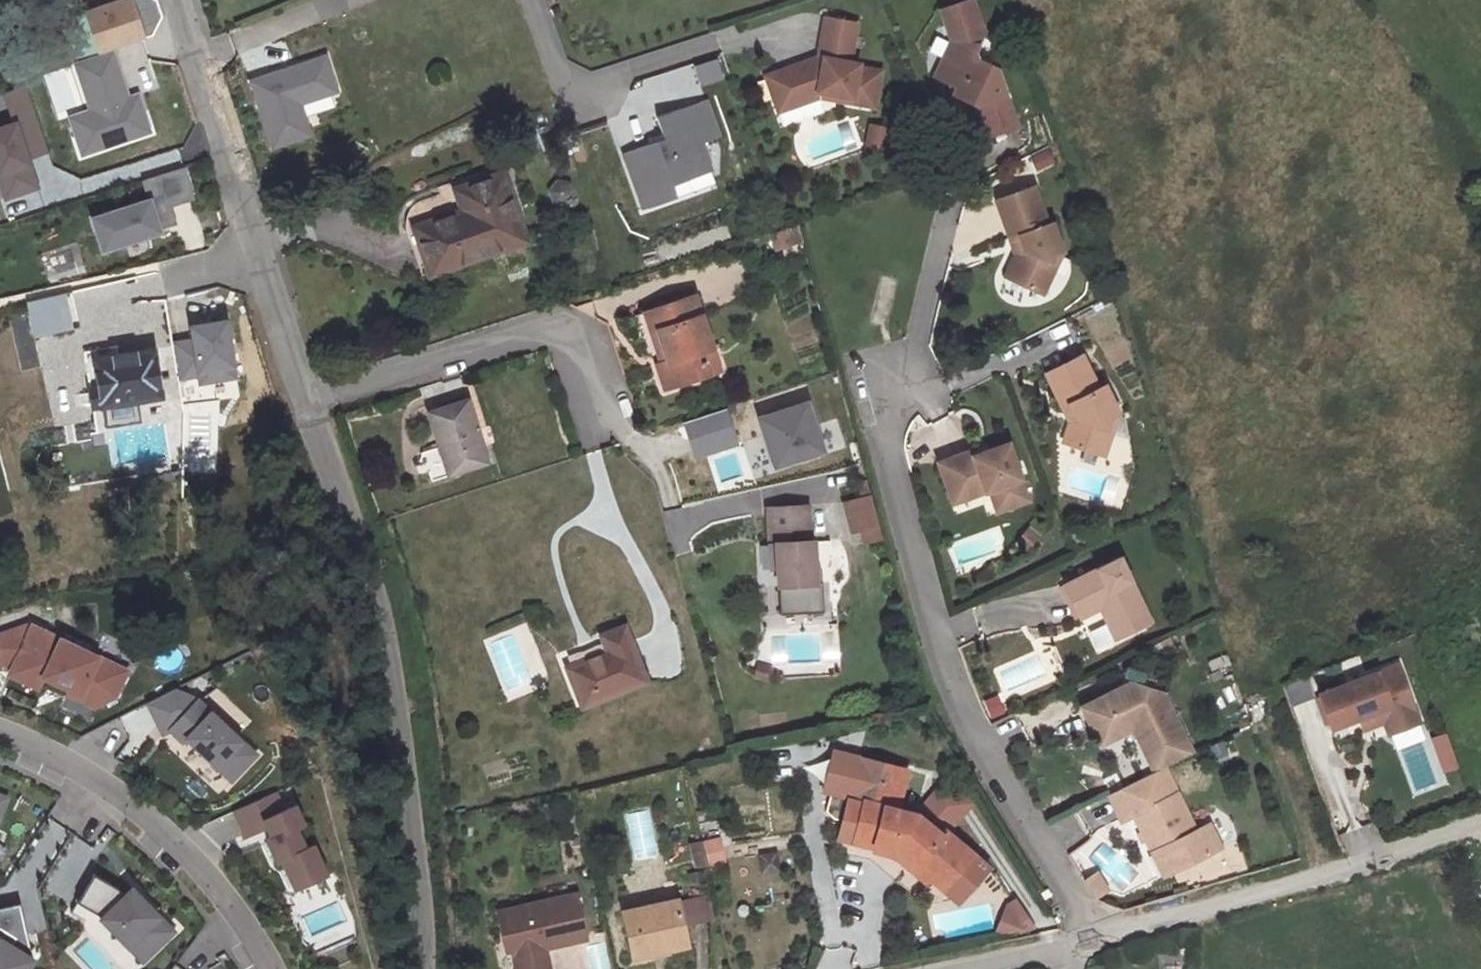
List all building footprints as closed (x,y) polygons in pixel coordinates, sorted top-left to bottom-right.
[(105,56),(116,52),(148,41),(134,1),(91,15),(105,56)] [(950,52),(932,87),(977,110),(978,113),(971,115),(982,149),(1013,140),(995,82),(975,71),(973,64),(983,44),(973,11),(948,19),(942,29),(950,52)] [(770,86),(780,112),(815,100),(857,109),(856,114),(880,118),(886,82),(864,78),(864,74),(855,72),(862,32),(831,26),(823,67),(770,86)] [(95,113),(74,120),(87,157),(154,135),(142,98),(133,101),(116,52),(105,56),(79,65),(95,113)] [(699,85),(723,77),(716,59),(693,67),(699,85)] [(325,61),(254,85),(276,151),(310,140),(300,108),(336,95),(325,61)] [(11,102),(0,106),(0,170),(2,177),(34,167),(24,138),(45,131),(23,65),(1,73),(11,102)] [(815,100),(780,112),(783,121),(824,106),(856,114),(857,109),(815,100)] [(666,147),(626,161),(645,218),(679,206),(673,189),(690,184),(691,188),(715,180),(705,152),(723,146),(709,108),(659,125),(666,147)] [(896,141),(876,137),(872,160),(892,163),(896,141)] [(1035,174),(1054,165),(1047,149),(1027,158),(1035,174)] [(195,203),(185,172),(146,184),(152,203),(93,221),(103,254),(128,246),(128,248),(148,242),(146,237),(160,233),(176,228),(171,210),(195,203)] [(466,216),(420,232),(435,276),(527,244),(504,180),(459,196),(466,216)] [(580,184),(569,183),(563,189),(568,200),(577,202),(584,194),(580,184)] [(1037,195),(1000,208),(1014,246),(1023,243),(1029,258),(1019,262),(1009,283),(1047,301),(1057,278),(1052,275),(1058,262),(1066,259),(1056,230),(1051,232),(1037,195)] [(459,196),(413,212),(420,232),(466,216),(459,196)] [(806,232),(790,236),(794,250),(810,246),(806,232)] [(146,237),(148,242),(161,238),(160,233),(146,237)] [(1023,243),(1014,246),(1019,262),(1029,258),(1023,243)] [(1066,259),(1058,262),(1052,275),(1057,278),(1066,259)] [(658,311),(664,330),(675,361),(667,364),(663,366),(671,390),(714,375),(707,353),(718,349),(700,297),(658,311)] [(187,383),(206,380),(208,387),(244,380),(233,321),(196,328),(199,343),(180,347),(187,383)] [(675,361),(664,330),(657,333),(667,364),(675,361)] [(726,371),(718,349),(707,353),(714,375),(726,371)] [(128,350),(93,356),(102,410),(139,405),(169,400),(162,355),(129,360),(128,350)] [(1080,424),(1073,427),(1067,447),(1107,461),(1115,439),(1109,437),(1114,422),(1122,419),(1108,391),(1103,394),(1086,361),(1050,379),(1067,413),(1073,410),(1080,424)] [(478,398),(440,409),(458,471),(497,459),(478,398)] [(139,405),(102,410),(105,430),(142,424),(139,405)] [(782,468),(830,452),(815,405),(767,420),(782,468)] [(738,444),(726,409),(683,424),(695,459),(738,444)] [(432,480),(443,478),(437,447),(426,450),(432,480)] [(943,465),(955,498),(981,488),(984,497),(994,494),(1002,515),(1034,504),(1015,451),(981,463),(977,453),(943,465)] [(981,488),(955,498),(958,507),(984,497),(981,488)] [(890,540),(878,497),(853,505),(860,534),(869,531),(873,545),(890,540)] [(784,546),(785,572),(788,618),(832,616),(830,585),(824,586),(822,543),(819,543),(817,509),(777,510),(778,547),(784,546)] [(1123,560),(1067,587),(1083,620),(1103,610),(1119,642),(1155,624),(1123,560)] [(591,707),(656,682),(635,626),(611,635),(618,652),(576,667),(591,707)] [(130,680),(28,633),(0,643),(0,673),(4,672),(22,680),(19,687),(43,697),(48,687),(83,703),(81,708),(99,715),(118,705),(130,680)] [(1401,669),(1321,697),(1333,731),(1382,714),(1390,738),(1421,728),(1401,669)] [(1289,703),(1313,696),(1307,676),(1284,683),(1289,703)] [(1134,682),(1086,706),(1104,744),(1137,728),(1158,771),(1168,766),(1196,753),(1168,693),(1134,682)] [(980,700),(988,720),(1004,714),(996,693),(980,700)] [(180,696),(154,709),(169,741),(177,737),(190,749),(193,745),(239,788),(264,761),(205,706),(180,696)] [(1446,731),(1430,735),(1440,772),(1456,767),(1446,731)] [(856,800),(867,761),(858,759),(848,798),(856,800)] [(914,773),(867,761),(856,800),(871,804),(860,845),(883,852),(884,848),(901,853),(935,881),(942,873),(958,885),(980,858),(951,836),(949,839),(924,818),(904,813),(914,773)] [(1158,771),(1113,793),(1126,820),(1138,814),(1157,853),(1171,846),(1182,868),(1224,847),(1212,824),(1199,830),(1168,766),(1158,771)] [(927,800),(961,820),(974,799),(940,779),(927,800)] [(283,798),(240,817),(252,844),(274,834),(278,844),(273,846),(284,870),(289,867),(301,894),(333,879),(320,851),(313,854),(304,834),(311,831),(302,811),(291,816),(283,798)] [(0,799),(0,838),(14,804),(0,799)] [(1171,846),(1157,853),(1168,875),(1182,868),(1171,846)] [(715,868),(711,847),(698,850),(703,871),(715,868)] [(884,848),(883,852),(882,856),(897,859),(930,887),(935,881),(901,853),(884,848)] [(757,853),(759,874),(778,873),(777,851),(757,853)] [(1101,870),(1087,878),(1098,895),(1111,887),(1101,870)] [(951,893),(958,885),(942,873),(935,881),(951,893)] [(100,880),(84,908),(104,920),(149,967),(180,938),(138,894),(131,901),(124,895),(100,880)] [(1051,888),(1045,891),(1049,898),(1055,894),(1051,888)] [(584,898),(503,913),(511,951),(517,950),(520,968),(551,968),(553,968),(549,951),(592,942),(584,898)] [(629,910),(631,917),(685,906),(684,899),(629,910)] [(685,906),(631,917),(639,960),(694,949),(685,906)] [(1011,907),(1002,930),(1026,926),(1011,907)] [(39,965),(15,950),(20,943),(0,930),(0,968),(37,968),(39,965)]
